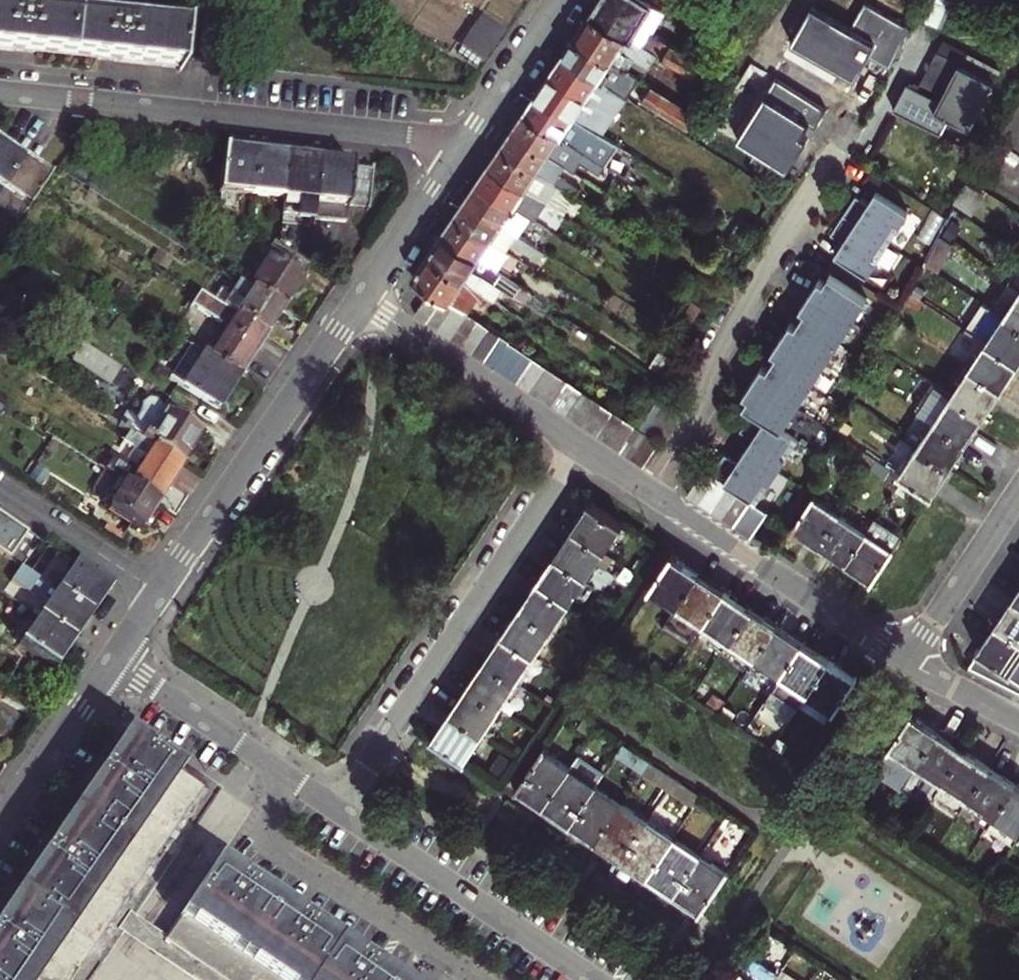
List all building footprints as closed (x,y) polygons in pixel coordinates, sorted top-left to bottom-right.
[(587,12),(654,55),(665,39),(652,31),(664,11),(645,0),(595,0),(587,12)] [(865,3),(851,29),(811,7),(791,43),(854,78),(867,56),(885,66),(907,27),(865,3)] [(18,48),(126,59),(180,65),(184,28),(0,9),(0,46),(18,48)] [(654,55),(587,12),(571,37),(627,72),(633,62),(645,69),(654,55)] [(483,57),(504,27),(483,13),(462,42),(483,57)] [(571,37),(560,53),(627,97),(639,80),(627,72),(571,37)] [(960,58),(964,48),(940,38),(936,48),(960,58)] [(560,53),(548,71),(605,109),(615,116),(627,97),(560,53)] [(941,95),(957,64),(934,53),(918,84),(941,95)] [(941,95),(938,101),(905,84),(891,111),(938,135),(947,119),(969,130),(993,83),(957,64),(941,95)] [(548,71),(535,91),(592,128),(605,109),(548,71)] [(776,78),(738,138),(787,169),(806,139),(800,136),(810,120),(816,123),(825,108),(776,78)] [(682,128),(692,114),(650,87),(642,100),(682,128)] [(535,91),(523,109),(577,144),(579,146),(592,128),(535,91)] [(523,109),(511,127),(565,162),(576,170),(582,159),(608,176),(613,169),(579,146),(577,144),(523,109)] [(499,145),(552,181),(573,195),(581,184),(560,170),(565,162),(511,127),(499,145)] [(541,198),(552,181),(499,145),(490,158),(488,162),(524,187),(541,198)] [(17,163),(0,151),(0,188),(17,163)] [(249,193),(252,155),(220,152),(215,202),(235,203),(235,192),(249,193)] [(283,196),(286,158),(252,155),(249,193),(283,196)] [(313,216),(318,161),(286,158),(283,196),(281,213),(313,216)] [(372,167),(318,161),(313,216),(345,219),(347,201),(368,203),(372,167)] [(488,162),(475,181),(512,205),(528,216),(535,221),(547,202),(541,198),(524,187),(488,162)] [(40,194),(47,183),(17,163),(0,188),(0,206),(21,221),(40,194)] [(512,205),(475,181),(464,197),(517,233),(528,216),(512,205)] [(856,197),(843,216),(887,245),(908,213),(876,192),(868,205),(856,197)] [(464,197),(452,215),(506,251),(514,239),(540,257),(544,251),(517,233),(464,197)] [(441,232),(495,268),(506,251),(452,215),(441,232)] [(887,245),(843,216),(830,235),(843,243),(835,255),(866,276),(887,245)] [(441,232),(427,253),(487,293),(493,297),(495,299),(501,289),(509,294),(517,282),(495,268),(441,232)] [(955,246),(938,235),(925,262),(938,271),(955,246)] [(311,268),(272,246),(245,288),(282,312),(311,268)] [(445,297),(455,304),(468,312),(475,301),(480,304),(487,293),(427,253),(412,275),(431,288),(445,297)] [(1007,279),(1018,287),(1018,262),(1007,279)] [(820,278),(811,291),(852,319),(866,297),(831,273),(825,281),(820,278)] [(265,339),(282,312),(245,288),(236,282),(228,295),(223,292),(214,306),(265,339)] [(427,322),(445,297),(431,288),(414,314),(427,322)] [(1003,314),(1018,325),(1018,290),(1003,314)] [(806,310),(802,316),(838,340),(852,319),(811,291),(801,307),(806,310)] [(239,378),(265,339),(214,306),(197,295),(171,335),(202,355),(239,378)] [(439,330),(455,304),(445,297),(427,322),(439,330)] [(495,299),(493,297),(487,306),(518,326),(523,318),(495,299)] [(439,330),(450,338),(468,312),(455,304),(439,330)] [(450,338),(462,346),(479,320),(468,312),(450,338)] [(1018,359),(1018,325),(1003,314),(985,340),(1018,361),(1018,359)] [(489,327),(500,334),(509,340),(513,332),(489,315),(484,323),(489,327)] [(792,321),(783,334),(824,362),(838,340),(802,316),(797,324),(792,321)] [(472,353),(489,327),(484,323),(479,320),(462,346),(472,353)] [(483,360),(500,334),(489,327),(472,353),(483,360)] [(509,340),(500,334),(483,360),(495,368),(512,342),(509,340)] [(778,353),(774,359),(810,383),(824,362),(783,334),(773,350),(778,353)] [(1000,388),(1018,361),(985,340),(968,366),(1000,388)] [(495,368),(507,375),(524,350),(512,342),(495,368)] [(121,369),(82,345),(72,361),(111,384),(121,369)] [(507,375),(518,383),(536,358),(524,350),(507,375)] [(217,412),(239,378),(202,355),(181,389),(217,412)] [(529,390),(546,365),(536,358),(518,383),(529,390)] [(763,364),(754,377),(796,405),(810,383),(774,359),(769,367),(763,364)] [(557,372),(546,365),(529,390),(541,398),(557,372)] [(983,414),(1000,388),(968,366),(950,392),(983,414)] [(552,405),(568,380),(557,372),(541,398),(552,405)] [(744,404),(754,411),(781,428),(796,405),(754,377),(744,393),(750,396),(744,404)] [(579,387),(568,380),(552,405),(562,412),(579,387)] [(562,412),(575,421),(591,395),(579,387),(562,412)] [(965,440),(983,414),(950,392),(933,418),(965,440)] [(575,421),(586,428),(603,403),(591,395),(575,421)] [(152,447),(181,466),(201,436),(161,410),(156,401),(152,399),(147,399),(141,404),(140,406),(140,413),(136,419),(125,413),(118,425),(152,447)] [(597,435),(614,410),(603,403),(586,428),(597,435)] [(656,406),(649,415),(675,433),(683,421),(657,404),(656,406)] [(625,417),(614,410),(597,435),(608,443),(625,417)] [(752,439),(745,450),(776,470),(797,438),(781,428),(754,411),(740,431),(752,439)] [(649,415),(641,428),(648,433),(659,440),(666,445),(675,433),(649,415)] [(608,443),(618,450),(636,424),(625,417),(608,443)] [(948,466),(965,440),(933,418),(916,444),(948,466)] [(636,424),(618,450),(630,458),(648,433),(641,428),(636,424)] [(642,466),(659,440),(648,433),(630,458),(642,466)] [(930,492),(948,466),(916,444),(898,471),(930,492)] [(115,456),(106,471),(119,478),(158,503),(181,466),(152,447),(146,458),(133,450),(125,463),(115,456)] [(875,457),(862,448),(856,457),(869,466),(875,457)] [(724,454),(711,474),(715,478),(727,486),(738,493),(749,500),(754,504),(776,470),(745,450),(736,462),(724,454)] [(883,475),(889,466),(875,457),(869,466),(883,475)] [(142,527),(158,503),(119,478),(106,471),(104,469),(93,487),(105,495),(108,491),(115,496),(114,498),(110,505),(109,506),(142,527)] [(698,503),(715,478),(711,474),(703,470),(686,495),(698,503)] [(710,511),(727,486),(715,478),(698,503),(710,511)] [(738,493),(727,486),(710,511),(721,518),(738,493)] [(749,500),(738,493),(721,518),(732,526),(749,500)] [(105,503),(110,505),(114,498),(110,495),(105,503)] [(792,528),(817,544),(838,511),(814,496),(792,528)] [(750,537),(767,512),(754,504),(749,500),(732,526),(750,537)] [(590,504),(573,531),(603,550),(620,524),(590,504)] [(817,544),(843,561),(864,529),(838,511),(817,544)] [(843,561),(873,581),(901,538),(871,518),(864,529),(843,561)] [(101,523),(97,528),(118,543),(121,538),(101,523)] [(573,531),(556,557),(586,576),(599,585),(607,573),(594,565),(603,550),(573,531)] [(556,557),(539,583),(569,602),(586,576),(556,557)] [(680,603),(698,576),(671,558),(653,585),(680,603)] [(2,594),(39,618),(72,641),(90,615),(57,592),(21,566),(2,594)] [(108,588),(74,566),(57,592),(90,615),(108,588)] [(706,620),(724,593),(698,576),(680,603),(664,627),(690,645),(706,620)] [(539,583),(522,609),(552,628),(569,602),(539,583)] [(723,651),(751,610),(724,593),(706,620),(718,628),(709,642),(723,651)] [(1015,596),(997,622),(1018,637),(1018,599),(1015,596)] [(522,609),(505,635),(535,655),(552,628),(522,609)] [(750,669),(778,628),(751,610),(723,651),(750,669)] [(72,641),(39,618),(21,645),(53,668),(72,641)] [(1018,658),(1018,637),(997,622),(980,648),(1011,669),(1018,658)] [(776,686),(803,645),(778,628),(750,669),(776,686)] [(505,635),(488,661),(518,681),(527,687),(533,678),(523,672),(535,655),(505,635)] [(812,690),(830,663),(803,645),(776,686),(757,714),(784,732),(812,690)] [(0,653),(0,686),(4,688),(10,687),(15,679),(13,675),(19,664),(0,653)] [(488,661),(470,687),(500,707),(518,681),(488,661)] [(838,707),(856,680),(830,663),(812,690),(838,707)] [(470,687),(453,713),(483,733),(491,737),(501,721),(494,716),(500,707),(470,687)] [(12,688),(5,700),(27,712),(34,700),(12,688)] [(453,713),(436,739),(466,759),(483,733),(453,713)] [(879,765),(906,782),(939,732),(912,715),(879,765)] [(583,717),(577,725),(591,735),(597,727),(583,717)] [(931,800),(936,794),(965,750),(939,732),(906,782),(931,800)] [(198,783),(163,760),(135,741),(127,735),(103,771),(100,769),(94,777),(90,783),(93,785),(89,791),(52,843),(47,851),(45,849),(36,862),(39,864),(0,921),(0,979),(65,979),(198,783)] [(516,790),(542,807),(567,770),(573,761),(547,744),(516,790)] [(624,744),(617,754),(642,771),(649,761),(624,744)] [(936,794),(962,813),(991,767),(965,750),(936,794)] [(161,941),(140,927),(131,921),(221,790),(167,754),(163,760),(198,783),(65,979),(90,979),(122,934),(131,940),(190,979),(220,979),(161,941)] [(649,761),(642,771),(668,788),(675,778),(649,761)] [(962,813),(988,830),(1017,785),(991,767),(962,813)] [(542,807),(568,825),(593,787),(567,770),(542,807)] [(695,806),(702,796),(675,778),(668,788),(695,806)] [(1018,840),(1018,786),(1017,785),(988,830),(1013,848),(1018,840)] [(568,825),(594,842),(619,804),(593,787),(568,825)] [(706,812),(713,802),(702,796),(695,806),(706,812)] [(594,842),(620,859),(645,822),(619,804),(594,842)] [(620,859),(645,876),(670,839),(645,822),(620,859)] [(645,876),(671,893),(696,856),(670,839),(645,876)] [(671,893),(697,911),(722,873),(696,856),(671,893)] [(369,973),(372,968),(365,963),(360,960),(357,965),(309,933),(313,928),(305,923),(299,919),(296,924),(247,891),(250,886),(244,882),(238,878),(235,883),(211,867),(161,941),(220,979),(379,979),(369,973)] [(781,939),(775,947),(790,958),(796,949),(781,939)] [(806,956),(796,949),(790,958),(800,964),(806,956)] [(775,978),(748,960),(735,979),(773,979),(775,978)]
